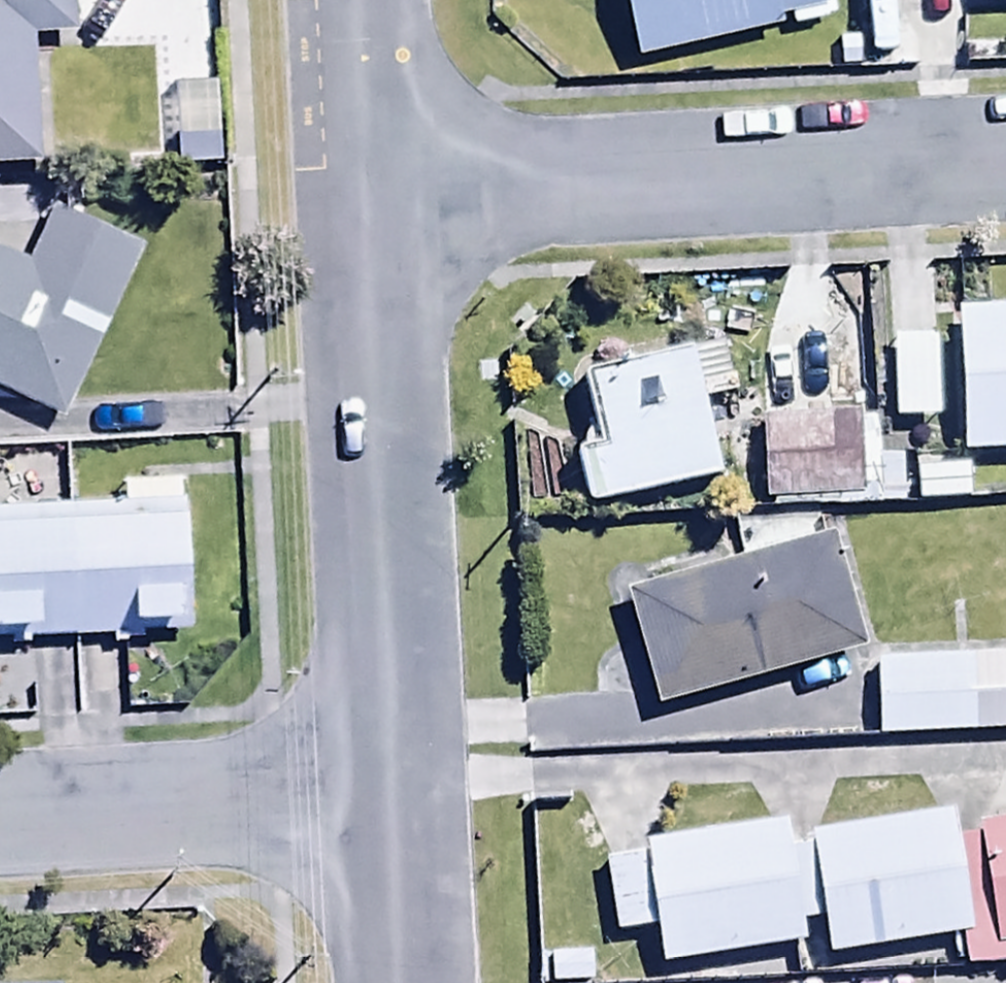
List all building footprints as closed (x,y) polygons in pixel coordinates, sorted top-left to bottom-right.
[(45,168),(38,46),(80,44),(77,0),(0,0),(0,171),(45,168)] [(637,65),(828,21),(823,0),(621,0),(637,65)] [(61,424),(135,253),(58,219),(36,270),(0,254),(0,397),(61,424)] [(961,320),(964,462),(1005,461),(1005,319),(961,320)] [(574,460),(588,520),(726,489),(707,407),(735,401),(724,351),(585,383),(601,454),(574,460)] [(761,427),(766,509),(876,502),(871,420),(761,427)] [(945,458),(916,461),(918,513),(970,511),(969,468),(945,469),(945,458)] [(193,641),(185,488),(120,491),(121,513),(0,519),(0,650),(193,641)] [(623,601),(656,717),(871,657),(839,541),(623,601)] [(876,748),(1005,743),(1005,663),(873,668),(876,748)] [(830,980),(828,965),(959,945),(965,981),(1005,975),(1005,833),(979,838),(988,914),(967,917),(951,817),(810,839),(812,857),(788,860),(784,830),(644,851),(646,865),(603,871),(614,944),(656,937),(662,976),(792,957),(796,982),(810,982),(830,980)]
